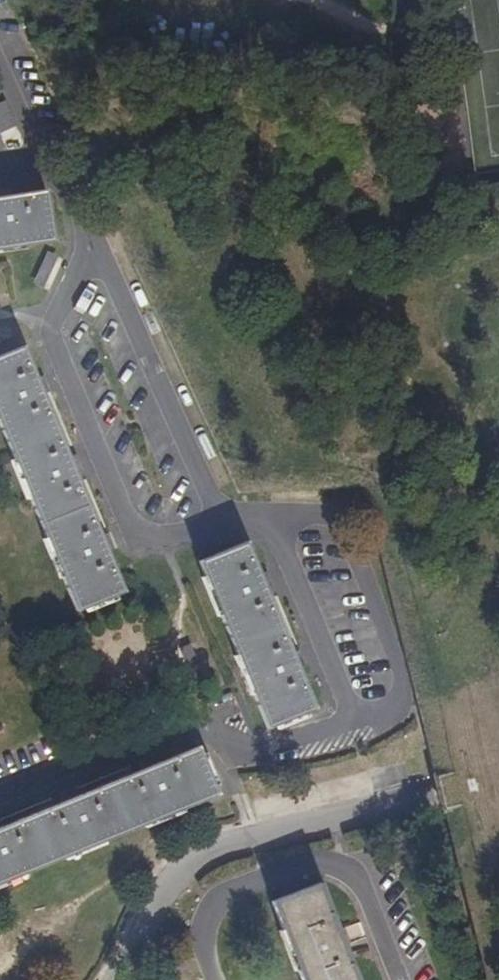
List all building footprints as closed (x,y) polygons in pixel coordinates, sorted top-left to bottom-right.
[(12,126),(4,102),(0,104),(0,130),(12,126)] [(9,191),(8,183),(0,185),(0,192),(9,191)] [(50,238),(42,186),(12,191),(9,191),(0,192),(0,246),(50,238)] [(45,251),(32,283),(50,290),(63,258),(45,251)] [(16,462),(23,479),(49,541),(55,557),(62,572),(78,610),(125,590),(109,552),(37,378),(18,332),(0,339),(0,425),(16,462)] [(15,481),(23,479),(16,462),(8,465),(15,481)] [(48,560),(55,557),(49,541),(41,544),(48,560)] [(269,730),(317,710),(300,669),(293,653),(268,592),(261,575),(247,541),(198,561),(269,730)] [(269,572),(261,575),(268,592),(276,589),(269,572)] [(302,650),(293,653),(300,669),(308,666),(302,650)] [(83,854),(186,812),(221,797),(201,747),(161,763),(146,769),(82,795),(66,802),(4,827),(0,829),(0,888),(83,854)] [(143,764),(146,769),(161,763),(160,758),(143,764)] [(64,796),(66,802),(82,795),(80,790),(64,796)] [(349,950),(342,934),(324,888),(276,907),(304,979),(361,979),(349,950)] [(342,934),(349,950),(357,948),(350,931),(344,934),(342,934)]
